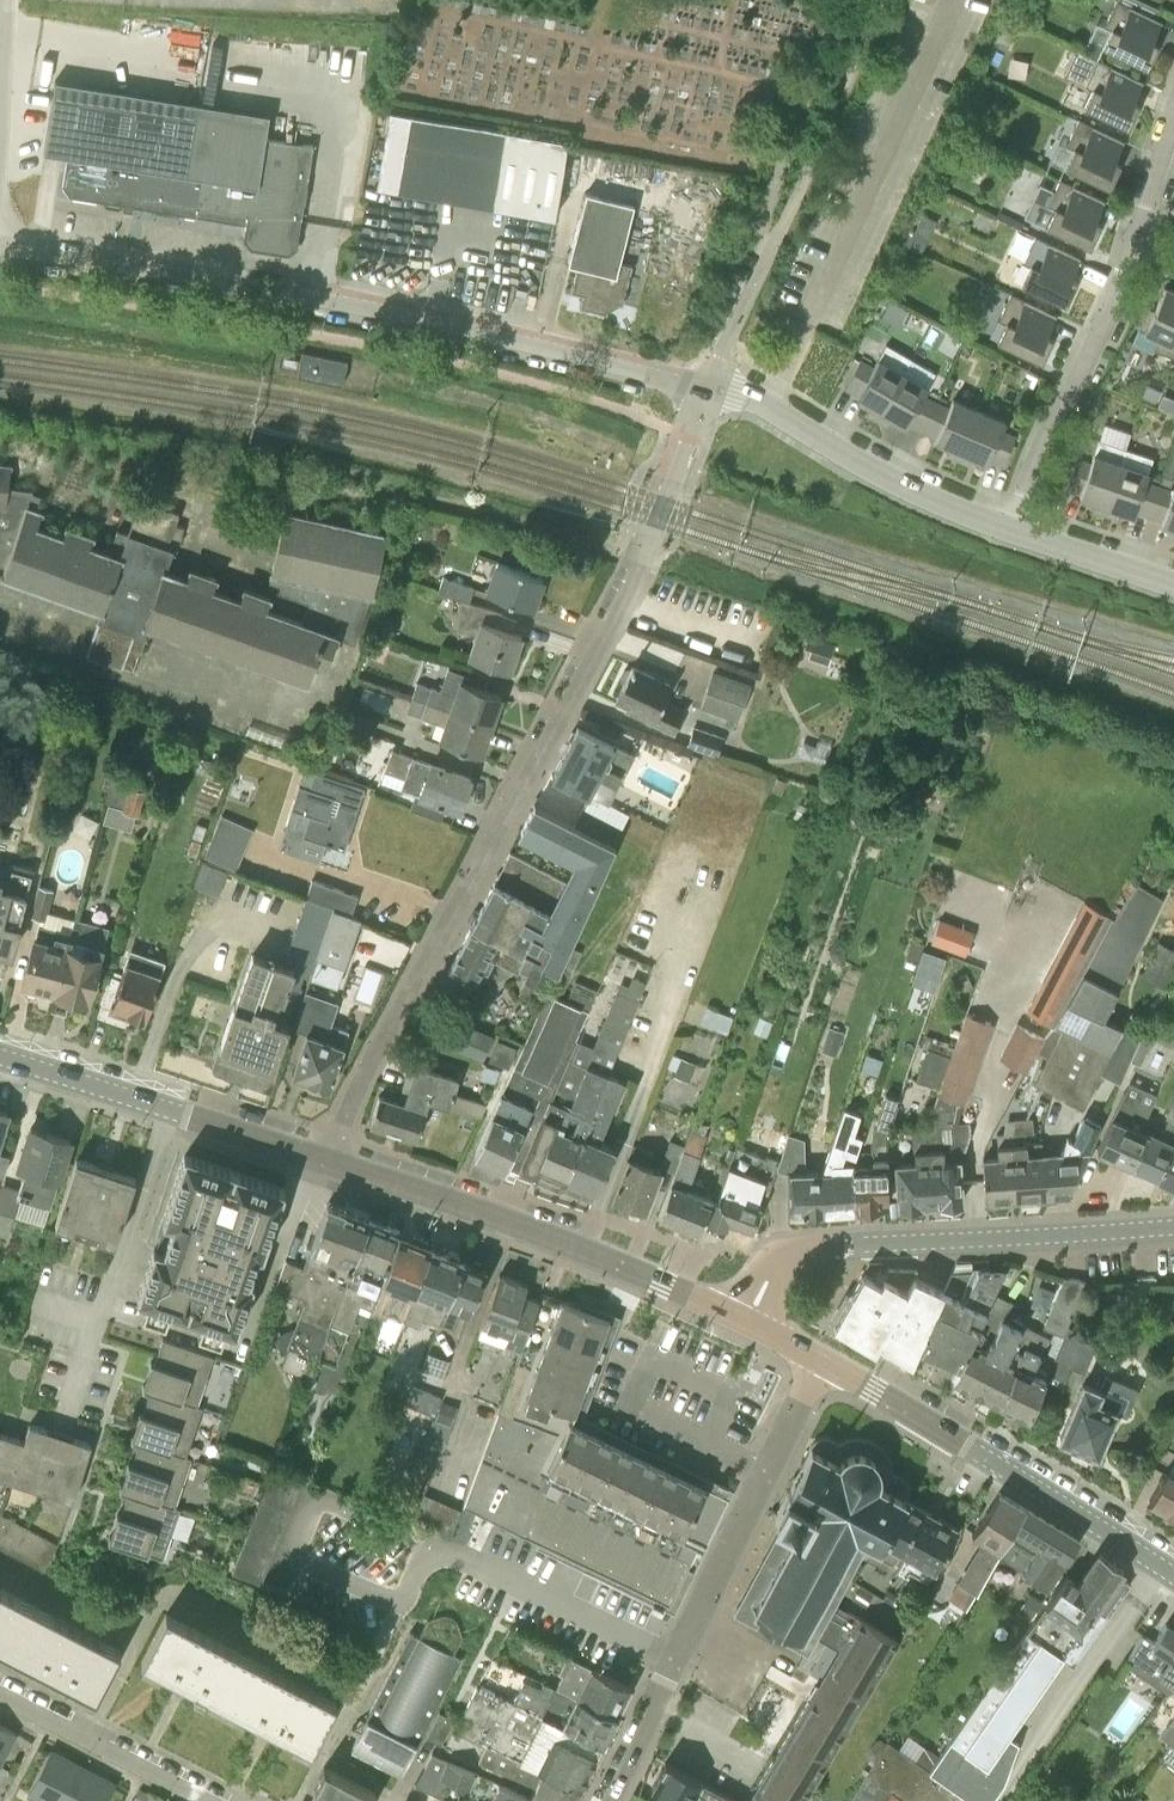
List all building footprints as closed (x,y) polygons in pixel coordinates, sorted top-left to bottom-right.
[(1104,26),(1111,29),(1102,47),(1147,68),(1158,44),(1150,40),(1159,22),(1161,23),(1162,20),(1156,18),(1160,9),(1142,0),(1116,0),(1104,26)] [(1008,47),(1017,25),(1005,19),(995,41),(1008,47)] [(1064,75),(1085,85),(1092,88),(1083,107),(1128,128),(1139,104),(1131,100),(1140,81),(1142,82),(1143,80),(1076,49),(1064,75)] [(123,203),(123,208),(133,210),(133,204),(196,214),(202,176),(186,174),(198,102),(55,79),(44,152),(67,156),(63,185),(69,194),(123,203)] [(297,247),(298,238),(313,144),(309,144),(266,137),(268,123),(270,113),(198,102),(186,174),(202,176),(196,214),(246,222),(244,238),(250,247),(288,253),(297,247)] [(567,141),(409,113),(397,189),(554,217),(567,141)] [(1064,167),(1109,187),(1120,164),(1112,160),(1121,141),(1123,142),(1124,140),(1078,119),(1066,145),(1073,148),(1064,167)] [(266,137),(309,144),(311,129),(268,123),(266,137)] [(1046,226),(1090,247),(1101,223),(1093,219),(1102,201),(1104,202),(1105,200),(1060,178),(1047,205),(1054,208),(1046,226)] [(568,264),(577,266),(616,276),(620,261),(634,204),(586,192),(568,264)] [(921,251),(927,237),(914,231),(908,245),(921,251)] [(1021,283),(1066,304),(1077,280),(1068,276),(1077,258),(1079,259),(1080,257),(1035,235),(1023,262),(1030,265),(1021,283)] [(632,264),(620,261),(616,276),(577,266),(570,291),(583,294),(580,306),(607,313),(608,310),(619,303),(622,304),(632,264)] [(1138,328),(1159,337),(1154,348),(1173,358),(1173,291),(1164,286),(1163,289),(1164,289),(1153,310),(1148,308),(1138,328)] [(1055,316),(1056,314),(1011,293),(999,319),(1006,322),(997,340),(1041,362),(1053,338),(1044,334),(1053,315),(1055,316)] [(302,350),(297,373),(297,375),(342,384),(347,360),(302,350)] [(877,419),(903,373),(878,358),(873,367),(860,359),(844,387),(857,394),(856,397),(870,405),(866,413),(877,419)] [(907,423),(922,430),(936,401),(923,395),(928,387),(903,373),(877,419),(887,425),(891,417),(906,425),(907,423)] [(1164,391),(1159,403),(1173,409),(1173,396),(1164,391)] [(947,454),(958,459),(979,410),(953,398),(949,407),(936,401),(922,430),(936,436),(935,439),(950,446),(947,454)] [(979,410),(958,459),(969,463),(973,455),(988,462),(989,459),(1003,465),(1015,436),(1002,430),(1006,421),(979,410)] [(1092,509),(1104,513),(1125,448),(1098,439),(1090,462),(1076,458),(1066,488),(1081,492),(1080,495),(1095,501),(1092,509)] [(1135,511),(1148,515),(1158,485),(1145,481),(1153,457),(1125,448),(1104,513),(1115,517),(1118,508),(1134,514),(1135,511)] [(2,574),(8,576),(8,575),(36,585),(36,586),(40,587),(68,597),(67,597),(71,598),(99,608),(101,609),(86,652),(133,669),(146,632),(141,631),(144,623),(146,624),(147,623),(174,633),(174,634),(178,635),(206,644),(206,645),(210,646),(237,656),(241,658),(241,657),(279,671),(285,673),(303,679),(303,680),(307,681),(316,657),(326,660),(325,664),(326,665),(336,637),(302,622),(266,609),(270,598),(244,588),(239,600),(212,590),(216,578),(190,569),(186,578),(163,570),(170,549),(175,551),(184,526),(174,523),(178,511),(158,504),(163,490),(148,485),(143,499),(142,498),(129,533),(117,529),(109,552),(90,546),(93,537),(66,527),(62,537),(36,528),(42,512),(39,511),(43,498),(42,498),(40,501),(31,497),(32,490),(8,487),(11,467),(0,465),(0,560),(7,561),(3,573),(2,573),(2,574)] [(1166,468),(1161,482),(1171,485),(1173,476),(1173,470),(1166,468)] [(1172,490),(1158,485),(1148,515),(1162,520),(1161,523),(1173,527),(1173,484),(1172,490)] [(268,589),(309,604),(302,622),(336,637),(355,643),(372,594),(373,594),(386,533),(384,533),(384,534),(360,529),(360,528),(359,528),(359,529),(336,523),(335,523),(311,518),(311,517),(310,517),(310,518),(286,512),(286,511),(285,511),(271,572),(272,572),(268,589)] [(542,577),(498,562),(486,593),(531,608),(542,577)] [(473,586),(444,577),(439,589),(469,599),(473,586)] [(501,613),(470,601),(462,599),(453,626),(476,635),(469,657),(509,671),(522,635),(496,627),(501,613)] [(624,683),(617,698),(634,706),(632,710),(666,726),(676,702),(666,698),(673,682),(632,666),(631,668),(625,669),(621,677),(624,683)] [(492,691),(497,678),(470,669),(468,675),(448,667),(440,689),(432,686),(431,687),(417,682),(412,696),(490,723),(501,694),(492,691)] [(751,683),(713,670),(700,707),(738,720),(751,683)] [(480,753),(490,723),(412,696),(407,711),(447,724),(441,740),(480,753)] [(605,836),(615,843),(629,813),(607,801),(632,753),(578,725),(575,730),(572,730),(569,737),(570,739),(552,774),(590,793),(574,824),(605,836)] [(694,725),(687,745),(718,755),(724,736),(694,725)] [(400,789),(460,810),(471,778),(400,752),(399,755),(390,752),(384,769),(404,777),(400,789)] [(344,849),(365,788),(316,771),(302,811),(313,814),(306,835),(344,849)] [(771,791),(781,795),(787,780),(777,777),(771,791)] [(130,785),(122,811),(137,815),(145,790),(130,785)] [(800,803),(793,816),(807,822),(812,809),(800,803)] [(559,970),(571,945),(569,945),(615,844),(614,844),(615,843),(605,836),(574,824),(535,804),(518,835),(573,862),(564,880),(510,852),(472,925),(559,970)] [(237,870),(242,856),(211,842),(204,856),(237,870)] [(11,952),(33,875),(13,869),(8,886),(2,885),(3,879),(0,878),(0,949),(11,952)] [(311,879),(305,896),(352,912),(358,895),(311,879)] [(38,886),(31,917),(46,920),(54,890),(38,886)] [(212,1069),(271,1089),(292,1027),(293,1027),(294,1025),(288,1023),(306,971),(311,971),(316,957),(333,909),(306,900),(287,954),(298,958),(294,972),(252,958),(212,1069)] [(316,957),(344,966),(360,919),(333,909),(316,957)] [(53,989),(56,990),(51,1009),(67,1013),(72,995),(73,994),(87,998),(100,951),(102,951),(109,927),(75,918),(71,933),(69,932),(53,989)] [(974,931),(940,919),(931,941),(964,954),(974,931)] [(41,986),(53,989),(69,932),(39,924),(36,936),(35,936),(23,981),(26,982),(28,988),(37,990),(41,986)] [(550,990),(559,970),(472,925),(450,966),(482,982),(489,970),(487,968),(492,959),(518,972),(519,971),(527,975),(519,993),(542,1004),(550,990)] [(919,962),(924,943),(912,939),(906,958),(919,962)] [(542,1004),(467,1169),(499,1180),(499,1179),(507,1165),(517,1169),(550,1096),(576,1039),(588,1011),(598,990),(576,980),(575,982),(569,980),(582,951),(571,945),(559,970),(550,990),(542,1004)] [(131,1012),(145,1017),(165,960),(130,947),(123,965),(127,966),(121,980),(109,976),(95,1019),(125,1029),(131,1012)] [(1055,1024),(1062,1027),(1049,1057),(1036,1082),(1084,1105),(1099,1073),(1122,1027),(1103,1018),(1117,991),(1118,992),(1132,966),(1095,949),(1069,996),(1055,1024)] [(550,1096),(517,1169),(591,1200),(596,1189),(597,1190),(615,1147),(600,1140),(624,1080),(609,1073),(646,982),(633,976),(629,985),(620,982),(594,1046),(576,1039),(550,1096)] [(782,989),(773,986),(763,1015),(773,1018),(782,989)] [(348,1030),(331,1024),(339,1002),(306,990),(294,1025),(293,1027),(307,1032),(292,1073),(308,1078),(310,1086),(319,1089),(326,1085),(327,1084),(329,1085),(348,1030)] [(726,1032),(733,1016),(706,1006),(700,1022),(726,1032)] [(958,1201),(961,1200),(960,1174),(960,1168),(961,1168),(961,1163),(963,1163),(962,1156),(966,1152),(965,1147),(968,1147),(971,1141),(970,1121),(957,1122),(962,1104),(965,1104),(995,1023),(966,1012),(950,1055),(940,1088),(925,1126),(929,1126),(929,1135),(931,1203),(943,1202),(946,1204),(955,1203),(958,1201)] [(435,1013),(427,1033),(485,1056),(493,1036),(435,1013)] [(759,1016),(753,1031),(767,1036),(773,1021),(759,1016)] [(1017,1022),(1000,1056),(1027,1071),(1037,1051),(1045,1036),(1017,1022)] [(829,1027),(821,1051),(836,1056),(844,1032),(829,1027)] [(1142,1034),(1130,1060),(1140,1064),(1152,1038),(1143,1034),(1142,1034)] [(508,1060),(514,1045),(497,1038),(491,1053),(508,1060)] [(917,1080),(940,1088),(950,1055),(927,1048),(917,1080)] [(674,1076),(689,1081),(696,1063),(681,1057),(681,1058),(672,1054),(668,1067),(676,1070),(674,1076)] [(432,1093),(430,1100),(479,1115),(485,1103),(454,1093),(459,1079),(416,1066),(407,1094),(414,1095),(416,1089),(432,1093)] [(414,1095),(407,1094),(404,1103),(379,1095),(370,1121),(375,1123),(375,1126),(384,1129),(385,1126),(400,1131),(398,1137),(411,1141),(413,1135),(417,1136),(429,1100),(430,1100),(432,1093),(416,1089),(414,1095)] [(876,1207),(888,1206),(886,1134),(899,1097),(885,1091),(873,1126),(871,1145),(871,1151),(859,1152),(858,1163),(855,1163),(857,1209),(861,1209),(864,1211),(873,1210),(876,1207)] [(1116,1106),(1097,1150),(1132,1166),(1134,1167),(1150,1135),(1140,1131),(1152,1106),(1124,1093),(1118,1106),(1116,1106)] [(1157,1178),(1158,1177),(1173,1143),(1173,1097),(1165,1116),(1168,1117),(1167,1121),(1166,1121),(1159,1139),(1150,1135),(1134,1167),(1157,1178)] [(857,1209),(855,1163),(842,1163),(845,1153),(855,1157),(862,1135),(854,1132),(860,1113),(844,1107),(835,1130),(821,1175),(823,1211),(833,1211),(836,1213),(848,1212),(851,1209),(857,1209)] [(1032,1117),(1018,1118),(1014,1132),(1015,1197),(1028,1196),(1031,1198),(1039,1198),(1041,1195),(1047,1194),(1048,1192),(1045,1151),(1043,1152),(1042,1141),(1026,1142),(1025,1132),(1033,1132),(1032,1117)] [(1014,1132),(1018,1118),(1005,1119),(1003,1132),(996,1133),(997,1155),(982,1156),(985,1199),(989,1198),(992,1201),(999,1200),(1002,1197),(1015,1197),(1014,1132)] [(1048,1192),(1047,1194),(1068,1193),(1095,1139),(1102,1124),(1088,1118),(1077,1141),(1067,1137),(1061,1150),(1045,1151),(1048,1192)] [(931,1203),(929,1135),(929,1126),(925,1126),(911,1127),(912,1150),(914,1150),(915,1163),(896,1164),(899,1205),(903,1205),(906,1207),(915,1206),(917,1204),(931,1203)] [(24,1168),(16,1193),(48,1204),(70,1140),(31,1127),(18,1166),(24,1168)] [(684,1148),(700,1154),(707,1134),(705,1133),(691,1128),(685,1145),(684,1148)] [(823,1211),(821,1175),(804,1175),(803,1141),(790,1136),(782,1160),(779,1170),(790,1174),(790,1212),(808,1212),(810,1215),(818,1215),(821,1211),(823,1211)] [(660,1166),(675,1172),(684,1148),(685,1145),(671,1139),(660,1166)] [(662,1169),(649,1164),(653,1151),(633,1143),(612,1194),(615,1196),(615,1197),(629,1203),(630,1201),(645,1208),(662,1169)] [(1158,1177),(1173,1184),(1173,1143),(1158,1177)] [(734,1149),(717,1198),(710,1195),(704,1216),(726,1224),(728,1218),(752,1227),(761,1206),(758,1205),(762,1193),(771,1195),(779,1170),(782,1160),(766,1155),(765,1157),(735,1147),(734,1149)] [(701,1154),(700,1154),(684,1148),(675,1172),(658,1213),(699,1229),(704,1216),(710,1195),(701,1191),(703,1185),(691,1180),(701,1154)] [(1,1174),(8,1153),(0,1150),(0,1174),(1,1174)] [(284,1188),(284,1187),(186,1154),(186,1155),(184,1154),(163,1218),(164,1219),(155,1245),(154,1245),(137,1294),(138,1295),(138,1296),(236,1329),(236,1328),(237,1328),(254,1279),(253,1279),(253,1278),(250,1277),(259,1252),(261,1253),(262,1252),(263,1252),(285,1188),(284,1188)] [(135,1176),(111,1168),(76,1157),(55,1222),(114,1241),(135,1176)] [(10,1228),(18,1200),(0,1195),(0,1225),(10,1228)] [(343,1290),(371,1218),(367,1217),(369,1213),(352,1207),(349,1210),(328,1202),(304,1266),(286,1259),(273,1292),(288,1298),(291,1292),(306,1298),(288,1345),(289,1346),(281,1366),(309,1376),(316,1359),(343,1291),(343,1290)] [(371,1306),(400,1235),(399,1235),(400,1233),(400,1232),(399,1230),(398,1229),(371,1218),(343,1290),(343,1291),(316,1359),(335,1366),(360,1301),(371,1306)] [(405,1317),(432,1248),(427,1246),(429,1241),(413,1235),(411,1240),(400,1235),(371,1306),(370,1310),(387,1316),(388,1311),(405,1317)] [(423,1314),(440,1319),(463,1260),(459,1258),(459,1253),(450,1250),(446,1253),(432,1248),(405,1317),(420,1323),(423,1314)] [(463,1260),(440,1319),(455,1325),(463,1305),(471,1308),(486,1269),(482,1267),(481,1262),(476,1260),(471,1263),(463,1260)] [(875,1355),(908,1375),(914,1361),(947,1291),(944,1290),(913,1276),(917,1269),(889,1268),(880,1283),(862,1273),(830,1335),(873,1360),(875,1355)] [(947,1291),(914,1361),(953,1379),(993,1293),(1004,1270),(952,1272),(944,1290),(947,1291)] [(519,1350),(530,1322),(538,1299),(523,1294),(527,1284),(499,1274),(481,1323),(482,1324),(478,1334),(504,1344),(519,1350)] [(1086,1280),(1064,1277),(1044,1324),(1057,1331),(1046,1356),(1041,1353),(1049,1336),(1037,1330),(994,1414),(1024,1430),(1039,1394),(1068,1325),(1067,1324),(1086,1280)] [(1033,1287),(1030,1304),(1048,1307),(1051,1290),(1033,1287)] [(806,1295),(800,1290),(796,1296),(803,1301),(806,1295)] [(463,1504),(470,1507),(662,1601),(669,1604),(690,1560),(695,1563),(728,1497),(726,1496),(726,1498),(715,1492),(705,1488),(705,1486),(704,1486),(704,1487),(660,1466),(661,1465),(659,1464),(659,1465),(638,1455),(638,1454),(637,1453),(636,1454),(618,1446),(619,1445),(615,1442),(614,1444),(592,1433),(570,1423),(571,1421),(570,1421),(574,1412),(575,1411),(574,1410),(582,1388),(583,1389),(584,1387),(583,1387),(591,1365),(592,1365),(592,1364),(591,1364),(599,1342),(600,1342),(601,1341),(600,1340),(608,1318),(609,1319),(609,1317),(608,1317),(608,1318),(586,1309),(585,1308),(584,1309),(573,1305),(574,1304),(541,1292),(533,1315),(520,1350),(463,1504)] [(994,1414),(1037,1330),(1016,1320),(1014,1324),(1004,1320),(1013,1302),(993,1293),(953,1379),(947,1390),(994,1414)] [(1055,1401),(1070,1366),(1084,1372),(1095,1345),(1082,1339),(1084,1332),(1068,1325),(1039,1394),(1055,1401)] [(142,1387),(151,1390),(197,1404),(214,1355),(163,1338),(154,1362),(151,1361),(149,1365),(153,1366),(147,1384),(143,1383),(142,1387)] [(1077,1446),(1077,1447),(1102,1391),(1083,1383),(1060,1436),(1077,1444),(1077,1446)] [(408,1404),(435,1414),(441,1397),(414,1387),(408,1404)] [(131,1438),(139,1441),(186,1455),(202,1406),(197,1404),(151,1390),(143,1413),(140,1412),(138,1416),(142,1417),(136,1435),(132,1434),(131,1438)] [(1102,1391),(1077,1447),(1079,1451),(1088,1455),(1093,1453),(1094,1451),(1097,1452),(1120,1399),(1102,1391)] [(457,1406),(441,1401),(435,1420),(450,1425),(457,1406)] [(73,1500),(91,1443),(29,1423),(24,1440),(0,1432),(0,1476),(73,1500)] [(865,1545),(874,1550),(876,1551),(905,1499),(906,1497),(907,1494),(907,1491),(907,1488),(906,1486),(905,1483),(903,1481),(901,1479),(899,1477),(896,1476),(893,1475),(891,1475),(891,1473),(890,1467),(889,1461),(886,1456),(883,1451),(881,1449),(879,1447),(874,1444),(869,1441),(863,1440),(858,1439),(852,1440),(846,1441),(841,1444),(838,1446),(837,1444),(835,1442),(832,1441),(830,1439),(827,1439),(824,1438),(821,1439),(819,1439),(816,1441),(814,1442),(812,1444),(810,1446),(809,1449),(799,1467),(776,1510),(772,1507),(770,1511),(785,1519),(734,1612),(736,1613),(737,1611),(781,1635),(805,1648),(804,1650),(806,1651),(865,1545)] [(191,1456),(186,1455),(139,1441),(132,1463),(128,1462),(127,1466),(130,1467),(124,1485),(121,1484),(119,1488),(128,1491),(175,1505),(191,1456)] [(268,1483),(297,1495),(303,1480),(274,1468),(268,1483)] [(1149,1499),(1173,1513),(1173,1476),(1164,1471),(1149,1499)] [(262,1498),(291,1510),(297,1495),(268,1483),(262,1498)] [(180,1507),(175,1505),(128,1491),(121,1514),(117,1513),(116,1517),(119,1518),(113,1536),(110,1535),(108,1539),(163,1558),(180,1507)] [(999,1491),(972,1535),(981,1541),(957,1580),(958,1580),(948,1598),(964,1607),(1024,1506),(999,1491)] [(451,1536),(459,1511),(444,1505),(445,1503),(424,1495),(416,1521),(428,1527),(434,1530),(451,1536)] [(256,1512),(285,1524),(291,1510),(262,1498),(256,1512)] [(891,1561),(898,1549),(905,1553),(897,1570),(906,1575),(909,1570),(928,1581),(957,1528),(905,1499),(876,1551),(875,1552),(891,1561)] [(1024,1506),(964,1607),(966,1608),(1006,1539),(1032,1555),(1022,1570),(1048,1587),(1065,1559),(1066,1559),(1078,1539),(1024,1506)] [(250,1527),(279,1539),(285,1524),(256,1512),(250,1527)] [(44,1571),(58,1543),(0,1513),(0,1548),(44,1571)] [(244,1542),(273,1554),(279,1539),(250,1527),(244,1542)] [(238,1556),(267,1568),(273,1554),(244,1542),(238,1556)] [(1131,1583),(1119,1575),(1123,1568),(1100,1552),(1080,1581),(1067,1573),(1026,1631),(1063,1657),(1074,1665),(1131,1583)] [(261,1583),(267,1568),(238,1556),(232,1571),(261,1583)] [(10,1651),(35,1604),(0,1586),(0,1646),(10,1651)] [(47,1673),(56,1678),(57,1678),(58,1676),(96,1696),(120,1649),(35,1604),(10,1651),(48,1671),(47,1673)] [(847,1611),(828,1643),(840,1650),(812,1698),(810,1697),(756,1787),(777,1800),(798,1800),(865,1692),(867,1693),(899,1641),(860,1617),(860,1618),(847,1610),(847,1611)] [(178,1682),(179,1682),(188,1687),(190,1685),(227,1704),(251,1658),(167,1614),(142,1660),(179,1679),(178,1682)] [(441,1614),(438,1615),(428,1618),(425,1623),(419,1635),(411,1631),(365,1718),(366,1719),(351,1748),(401,1773),(462,1658),(454,1654),(463,1636),(459,1625),(458,1622),(456,1620),(454,1618),(452,1616),(449,1615),(447,1614),(444,1614),(441,1614)] [(1163,1628),(1154,1641),(1143,1634),(1128,1658),(1167,1685),(1173,1676),(1173,1635),(1163,1628)] [(867,1774),(891,1790),(906,1800),(989,1800),(1004,1780),(1018,1741),(1008,1734),(1063,1657),(1026,1631),(929,1769),(888,1741),(867,1774)] [(577,1696),(616,1714),(631,1685),(630,1685),(606,1674),(567,1656),(559,1673),(563,1675),(557,1687),(556,1688),(576,1697),(577,1696)] [(251,1658),(227,1704),(264,1723),(263,1725),(268,1728),(273,1731),(274,1729),(312,1748),(336,1702),(251,1658)] [(515,1668),(492,1658),(477,1684),(499,1695),(541,1715),(542,1713),(602,1741),(616,1714),(577,1696),(576,1697),(556,1688),(557,1687),(544,1682),(541,1687),(524,1680),(519,1691),(506,1685),(515,1668)] [(579,1786),(602,1741),(542,1713),(541,1715),(499,1695),(477,1684),(455,1729),(487,1744),(579,1786)] [(426,1737),(440,1744),(441,1744),(454,1719),(440,1711),(426,1737)] [(15,1732),(0,1724),(0,1760),(15,1732)] [(1160,1757),(1173,1768),(1173,1741),(1160,1757)] [(579,1786),(487,1744),(479,1761),(535,1785),(529,1798),(536,1800),(573,1800),(579,1786)] [(80,1771),(66,1764),(68,1760),(50,1750),(27,1792),(44,1800),(64,1800),(80,1771)] [(425,1766),(468,1786),(475,1772),(431,1752),(425,1766)] [(652,1786),(680,1800),(739,1800),(665,1761),(652,1786)] [(376,1793),(329,1768),(311,1800),(372,1800),(376,1793)] [(80,1771),(64,1800),(105,1800),(115,1784),(96,1774),(94,1778),(80,1771)] [(891,1790),(867,1774),(851,1800),(884,1800),(891,1790)] [(529,1798),(498,1785),(491,1800),(536,1800),(529,1798)] [(139,1787),(132,1800),(143,1800),(148,1792),(139,1787)]
